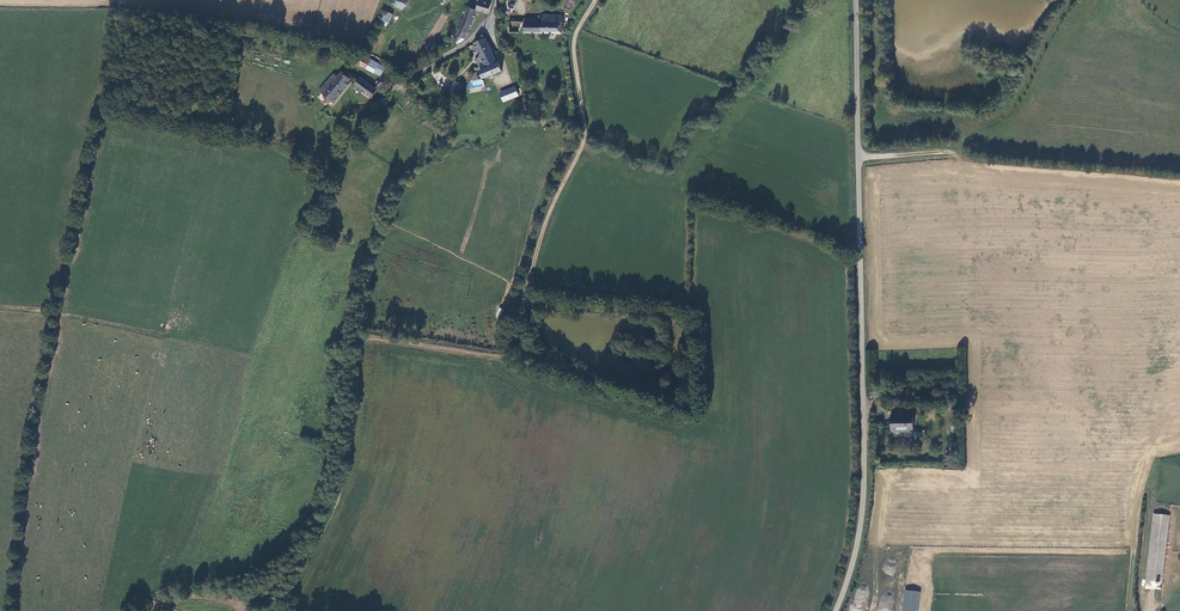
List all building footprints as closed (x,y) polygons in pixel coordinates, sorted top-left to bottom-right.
[(396,0),(393,7),(403,10),(405,4),(396,0)] [(468,6),(456,36),(459,37),(455,40),(458,44),(466,38),(473,21),(477,10),(489,13),(492,5),(492,0),(482,0),(482,1),(480,0),(479,0),(477,9),(468,6)] [(376,21),(387,26),(392,14),(381,9),(376,21)] [(542,21),(531,21),(525,21),(508,21),(508,32),(563,33),(563,16),(542,15),(542,21)] [(478,64),(483,60),(494,54),(485,38),(474,42),(480,55),(475,58),(478,64)] [(497,61),(494,54),(483,60),(485,66),(497,61)] [(366,68),(370,60),(362,56),(358,64),(366,68)] [(377,65),(370,60),(366,68),(373,72),(377,65)] [(480,71),(478,69),(475,71),(464,90),(469,93),(472,89),(480,88),(481,91),(488,90),(488,87),(490,87),(487,76),(500,70),(498,63),(480,71)] [(384,68),(377,65),(373,72),(380,76),(384,68)] [(332,101),(353,76),(348,73),(346,75),(341,72),(338,77),(335,80),(331,77),(323,87),(326,90),(323,94),(332,101)] [(355,85),(372,98),(377,90),(360,78),(355,85)] [(462,87),(455,83),(448,92),(455,97),(462,87)] [(498,92),(502,102),(519,96),(515,86),(498,92)] [(499,308),(497,317),(502,319),(505,310),(499,308)] [(913,414),(892,415),(892,431),(898,431),(898,429),(907,429),(907,431),(914,431),(913,414)] [(1150,582),(1160,583),(1168,516),(1151,514),(1144,581),(1145,581),(1145,585),(1149,586),(1150,582)] [(901,610),(918,610),(920,591),(903,590),(901,610)]
